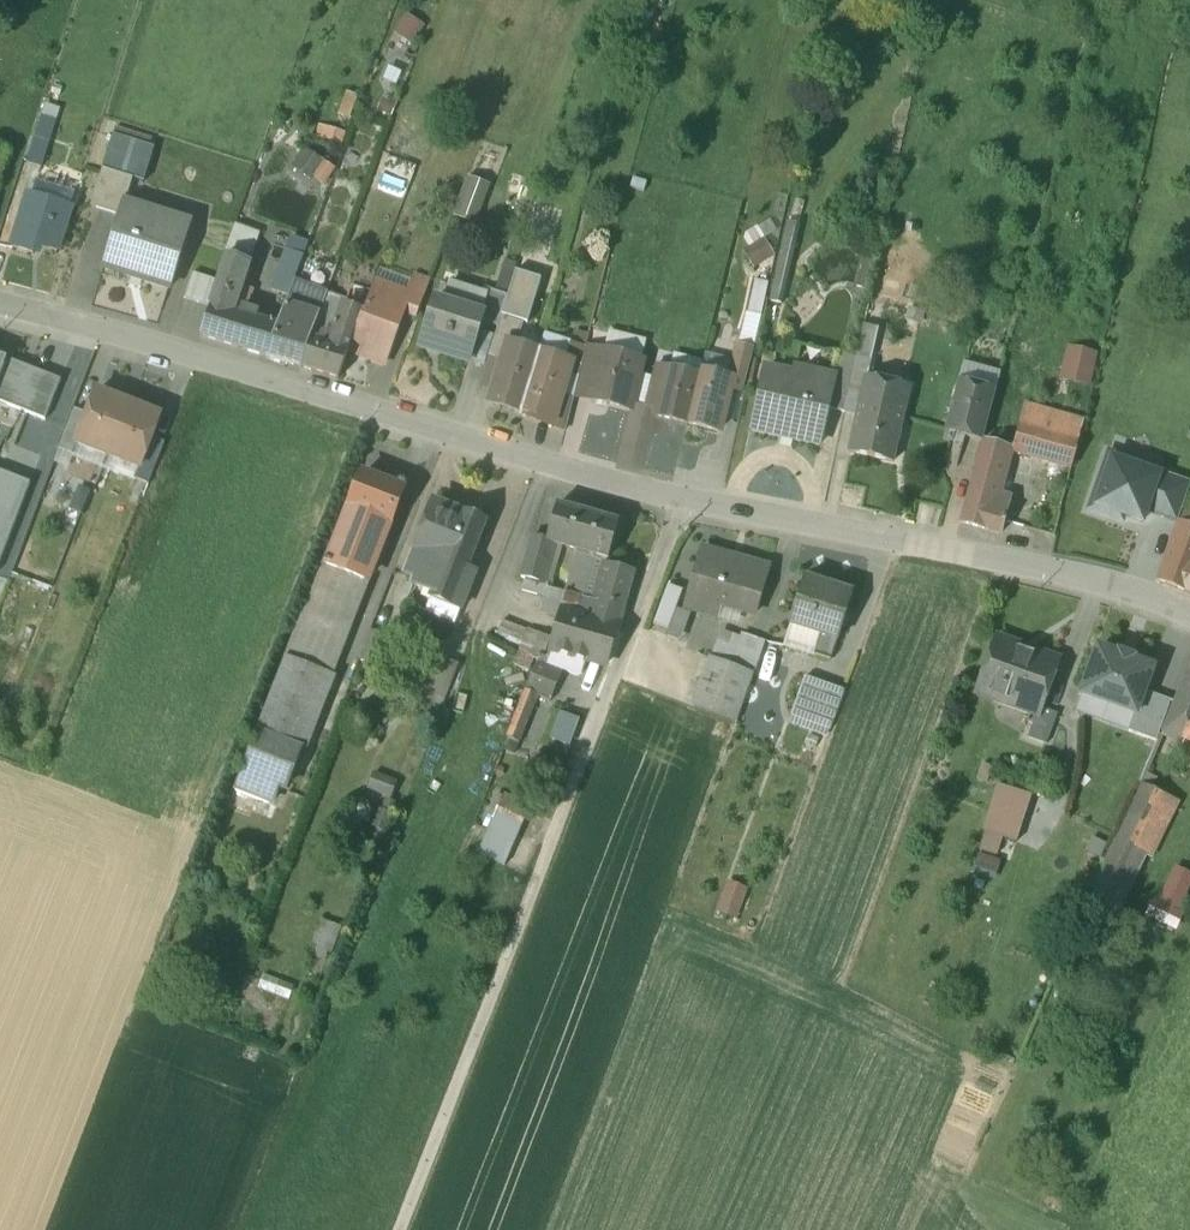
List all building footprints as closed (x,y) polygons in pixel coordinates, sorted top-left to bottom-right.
[(402,12),(391,32),(411,43),(422,23),(402,12)] [(58,121),(44,116),(28,161),(42,165),(58,121)] [(113,136),(103,168),(133,178),(147,182),(157,149),(113,136)] [(323,160),(305,148),(295,164),(313,176),(323,160)] [(0,154),(0,182),(9,157),(0,154)] [(133,178),(103,168),(91,206),(120,215),(124,202),(125,202),(133,178)] [(486,183),(468,176),(453,216),(471,222),(486,183)] [(69,208),(28,195),(12,248),(32,255),(35,245),(56,251),(69,208)] [(125,202),(124,202),(120,215),(104,266),(169,286),(189,223),(125,202)] [(260,233),(238,227),(231,250),(253,256),(260,233)] [(762,241),(743,250),(752,268),(771,257),(762,241)] [(503,259),(494,289),(505,292),(513,262),(503,259)] [(238,267),(226,263),(221,277),(216,291),(237,297),(243,280),(247,270),(238,267)] [(278,263),(272,279),(289,285),(295,269),(278,263)] [(289,285),(247,270),(243,280),(286,294),(289,285)] [(218,281),(192,272),(185,297),(210,306),(218,281)] [(410,294),(404,311),(417,316),(430,282),(416,278),(410,294)] [(350,346),(348,350),(385,363),(404,311),(410,294),(374,281),(364,310),(350,346)] [(487,290),(480,314),(482,315),(480,321),(498,326),(501,315),(507,296),(487,290)] [(255,331),(228,323),(237,297),(216,291),(201,335),(249,350),(255,331)] [(480,314),(436,300),(422,346),(467,360),(480,321),(482,315),(480,314)] [(348,304),(334,341),(350,346),(364,310),(348,304)] [(319,319),(284,308),(266,356),(301,367),(314,333),(319,319)] [(521,322),(501,315),(498,326),(489,356),(501,360),(507,342),(514,345),(521,322)] [(263,334),(255,331),(249,350),(265,356),(278,323),(268,319),(263,334)] [(855,357),(844,412),(859,416),(867,379),(868,379),(879,329),(862,325),(855,357)] [(334,341),(314,333),(301,367),(337,378),(348,350),(350,346),(334,341)] [(514,345),(507,342),(501,360),(488,402),(520,412),(539,352),(514,345)] [(586,348),(571,343),(566,361),(568,361),(565,372),(579,376),(586,349),(586,348)] [(754,351),(737,346),(730,379),(732,380),(729,389),(745,393),(754,351)] [(1088,383),(1094,352),(1074,349),(1064,347),(1059,377),(1088,383)] [(601,352),(586,349),(579,376),(574,396),(591,400),(601,352)] [(520,412),(519,415),(536,420),(537,416),(550,420),(549,424),(551,425),(559,395),(565,372),(568,361),(566,361),(539,352),(520,412)] [(639,360),(601,352),(591,400),(629,408),(639,360)] [(837,353),(832,377),(834,377),(827,409),(844,412),(855,357),(837,353)] [(6,360),(0,375),(0,401),(46,419),(60,381),(6,360)] [(655,366),(645,404),(659,408),(661,408),(670,370),(655,366)] [(832,377),(796,369),(794,376),(766,370),(752,431),(819,446),(827,409),(834,377),(832,377)] [(699,378),(670,370),(661,408),(659,408),(657,416),(688,424),(699,378)] [(730,379),(701,371),(699,378),(688,424),(718,432),(729,389),(732,380),(730,379)] [(886,387),(868,383),(869,380),(868,379),(867,379),(859,416),(851,454),(893,463),(909,388),(886,383),(886,387)] [(995,393),(957,383),(945,430),(982,440),(995,393)] [(128,403),(96,391),(86,414),(75,444),(76,444),(107,456),(128,403)] [(573,399),(559,395),(551,425),(565,429),(573,399)] [(128,403),(107,456),(137,468),(138,469),(150,438),(159,415),(128,403)] [(1083,421),(1025,404),(1019,425),(1078,443),(1083,421)] [(74,410),(58,449),(72,455),(76,444),(75,444),(86,414),(74,410)] [(1078,443),(1019,425),(1013,450),(1056,463),(1071,468),(1078,443)] [(1002,434),(988,430),(985,442),(1008,449),(1012,435),(1002,433),(1002,434)] [(150,438),(138,469),(137,468),(133,479),(148,484),(164,443),(150,438)] [(1008,449),(985,442),(981,457),(1004,464),(1008,449)] [(1145,512),(1159,472),(1160,469),(1110,452),(1091,509),(1110,515),(1111,511),(1142,522),(1145,512)] [(1004,464),(981,457),(968,501),(992,508),(1004,464)] [(0,471),(0,560),(29,482),(0,471)] [(1189,484),(1189,483),(1159,472),(1145,512),(1177,523),(1189,484)] [(403,490),(362,474),(326,565),(364,580),(365,581),(374,558),(376,559),(403,490)] [(1188,498),(1180,522),(1189,526),(1189,499),(1188,498)] [(992,508),(968,501),(962,524),(1018,539),(1025,518),(992,508)] [(459,520),(432,510),(434,504),(432,503),(404,575),(414,579),(411,585),(431,593),(424,611),(454,622),(472,574),(464,571),(483,522),(461,514),(459,520)] [(587,513),(557,504),(547,541),(552,543),(576,551),(587,513)] [(619,522),(587,513),(576,551),(608,560),(619,522)] [(1180,522),(1159,580),(1189,593),(1189,526),(1180,522)] [(552,543),(547,541),(532,537),(521,577),(525,578),(541,583),(552,543)] [(625,610),(635,572),(607,564),(608,560),(576,551),(565,593),(621,609),(625,610)] [(767,571),(702,551),(684,608),(717,618),(720,606),(753,616),(767,571)] [(364,580),(326,565),(322,563),(286,657),(328,673),(364,580)] [(541,583),(525,578),(521,591),(544,598),(539,613),(558,616),(565,593),(548,588),(547,585),(541,583)] [(852,595),(804,580),(790,625),(819,634),(813,655),(832,660),(852,595)] [(682,591),(667,586),(653,624),(668,629),(682,591)] [(549,649),(568,654),(586,659),(606,664),(621,609),(565,593),(558,616),(549,649)] [(363,657),(386,666),(396,639),(372,631),(363,657)] [(764,642),(744,635),(733,666),(751,673),(753,673),(764,642)] [(1058,661),(995,638),(975,691),(1036,714),(1038,714),(1041,708),(1058,661)] [(1118,655),(1098,648),(1081,693),(1134,712),(1136,713),(1144,691),(1152,668),(1132,660),(1132,658),(1119,653),(1118,655)] [(539,656),(524,692),(537,697),(549,701),(562,671),(568,654),(549,649),(546,657),(539,656)] [(586,659),(568,654),(562,671),(578,676),(582,673),(586,659)] [(458,665),(433,655),(417,695),(442,705),(458,665)] [(328,673),(286,657),(257,731),(299,747),(328,673)] [(733,666),(711,658),(694,705),(734,720),(751,673),(733,666)] [(1171,707),(1189,714),(1189,665),(1171,707)] [(844,692),(804,679),(788,722),(829,737),(844,692)] [(1170,700),(1144,691),(1136,713),(1134,712),(1128,731),(1156,741),(1170,700)] [(519,744),(537,697),(524,692),(506,739),(519,744)] [(1171,707),(1160,734),(1189,746),(1189,714),(1171,707)] [(1056,714),(1041,708),(1038,714),(1036,714),(1027,736),(1045,743),(1056,714)] [(547,737),(566,744),(576,718),(557,711),(547,737)] [(299,747),(257,731),(234,790),(256,799),(267,803),(274,786),(283,790),(299,747)] [(1027,794),(996,786),(973,873),(990,877),(995,879),(999,862),(995,861),(1001,836),(1015,840),(1027,794)] [(1176,801),(1165,796),(1142,786),(1125,825),(1106,866),(1136,879),(1147,855),(1151,857),(1176,801)] [(256,799),(234,790),(227,807),(249,816),(256,799)] [(409,803),(385,793),(377,814),(393,820),(383,846),(397,853),(410,822),(403,818),(409,803)] [(495,794),(481,823),(516,840),(530,811),(495,794)] [(1189,886),(1189,876),(1174,868),(1162,892),(1182,902),(1189,886)] [(720,911),(735,917),(745,890),(730,884),(720,911)] [(318,919),(311,950),(330,954),(337,923),(318,919)]
